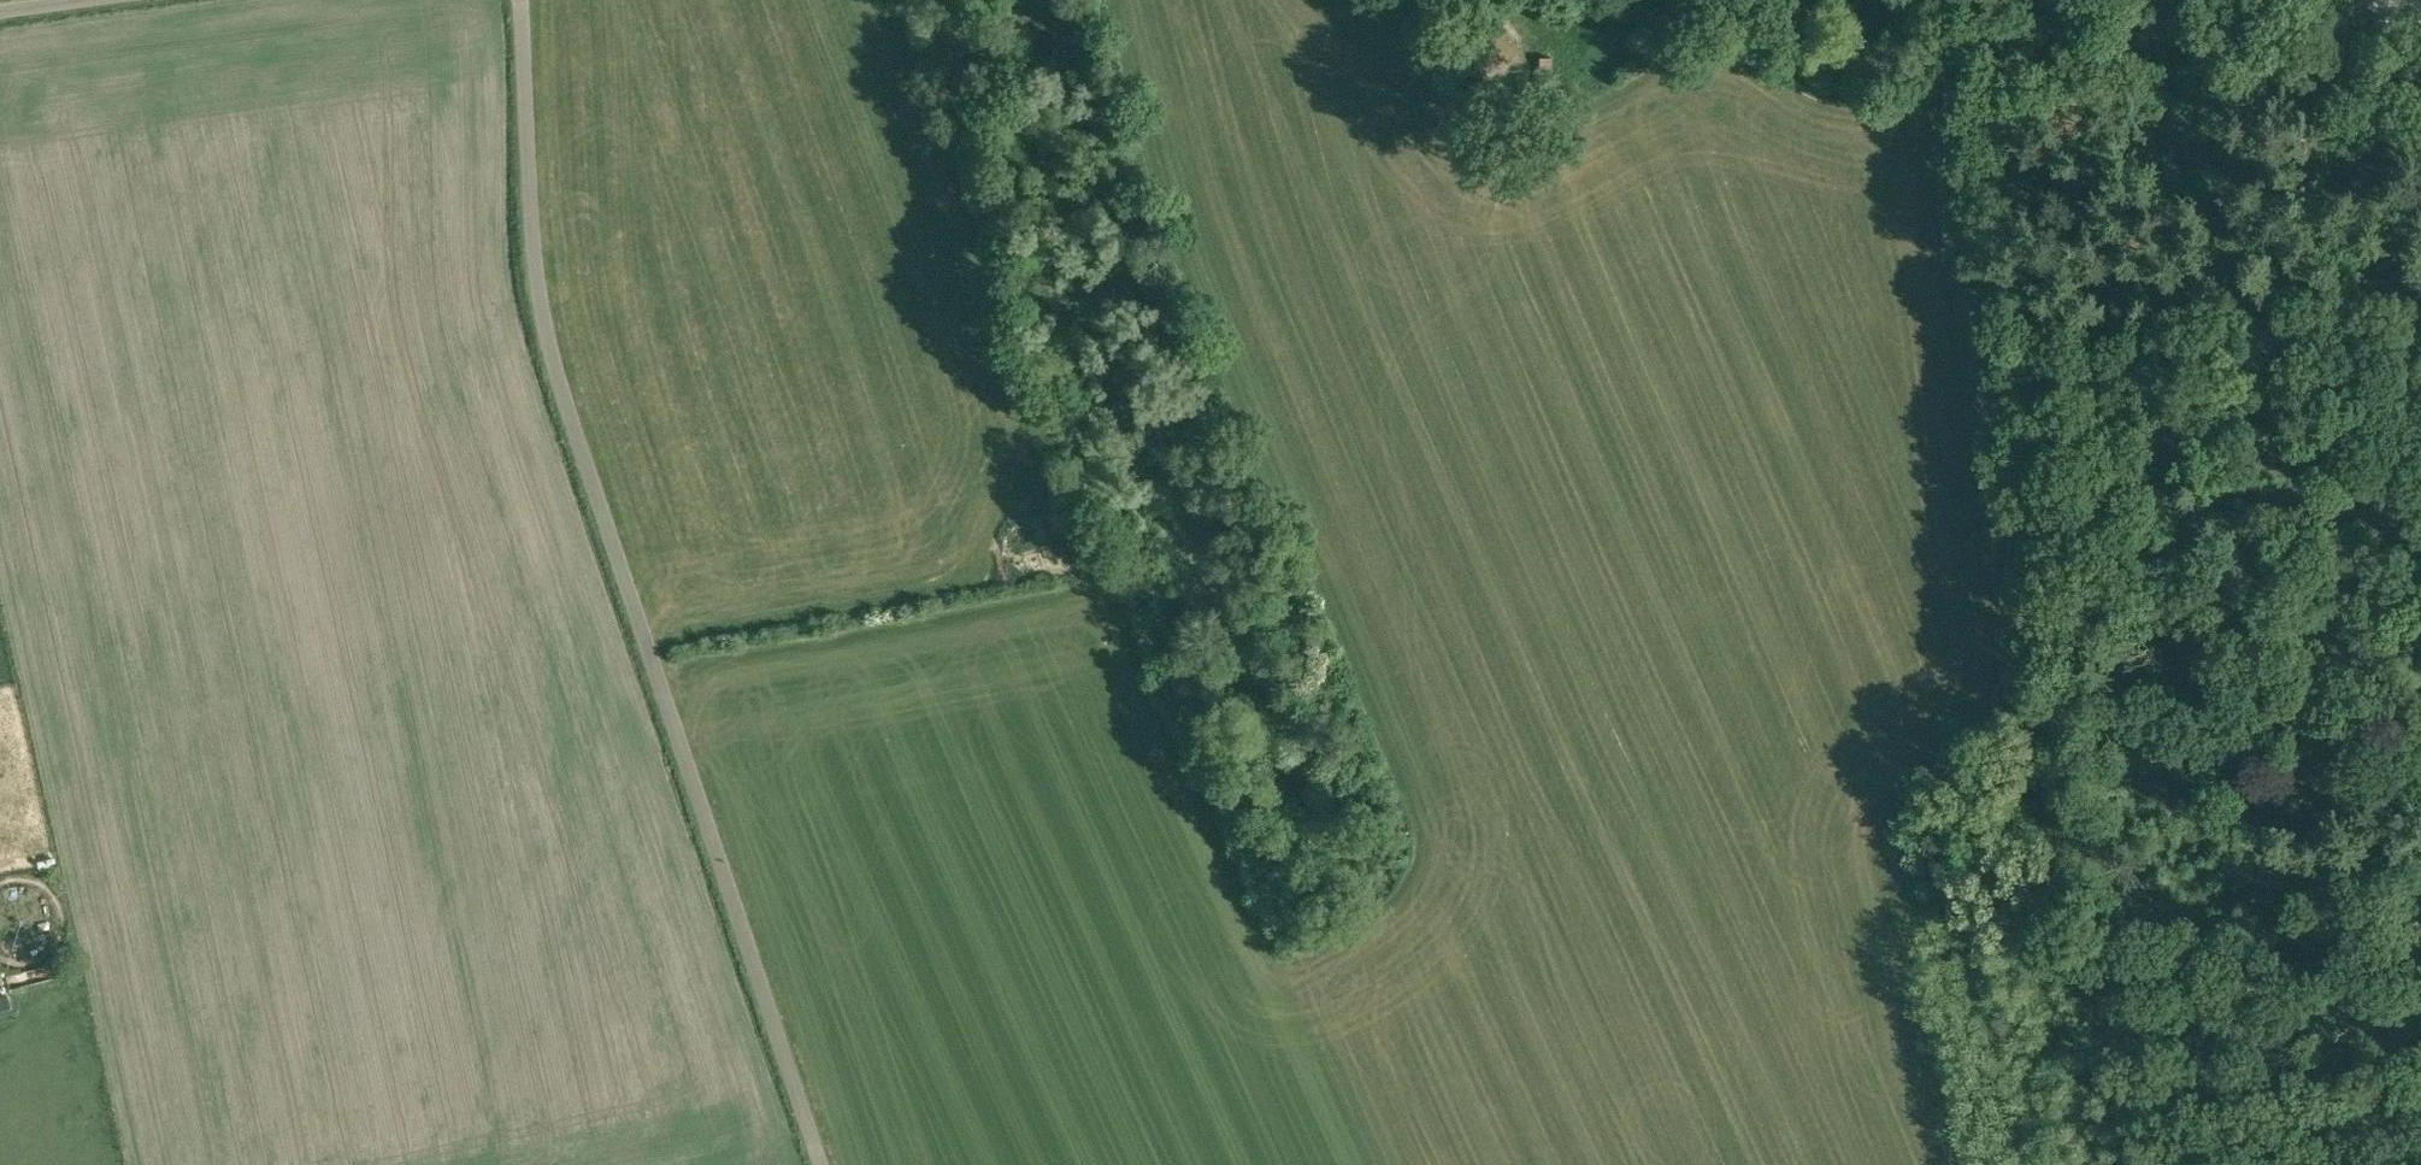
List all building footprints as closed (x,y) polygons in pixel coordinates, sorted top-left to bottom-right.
[(1518,14),(1461,53),(1486,88),(1542,48),(1518,14)]
